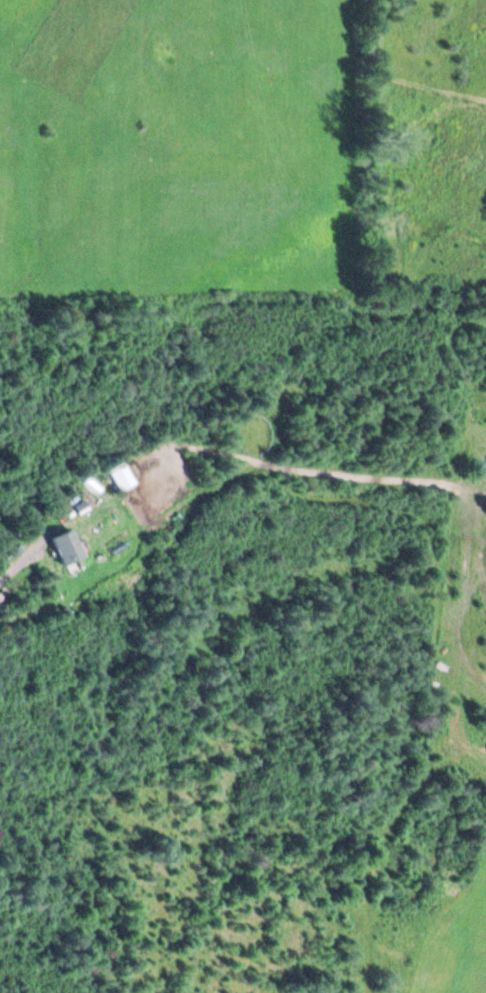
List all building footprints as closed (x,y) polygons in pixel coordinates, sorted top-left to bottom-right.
[(104,467),(120,458),(133,480),(118,489),(104,467)] [(59,562),(47,536),(67,527),(78,554),(59,562)]
